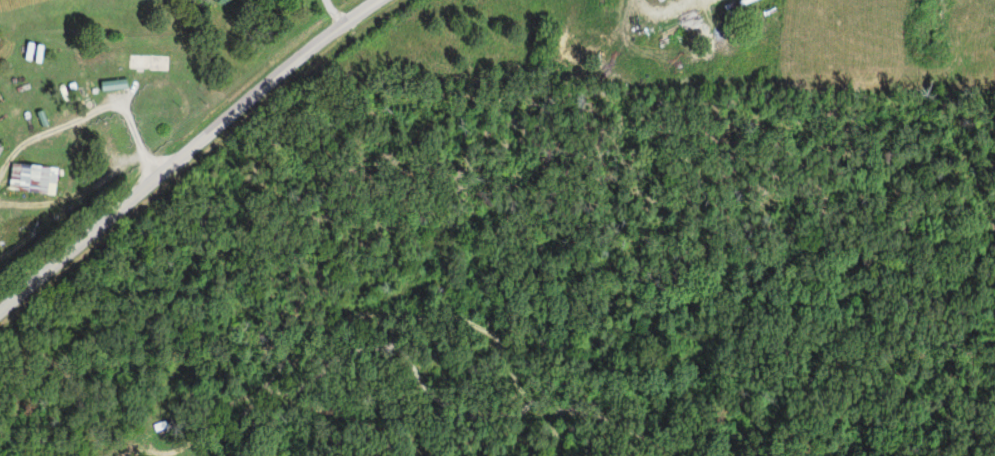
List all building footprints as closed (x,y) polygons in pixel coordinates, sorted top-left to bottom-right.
[(98,82),(100,93),(125,89),(124,79),(98,82)] [(57,168),(10,163),(7,188),(46,192),(46,187),(55,188),(57,168)]
